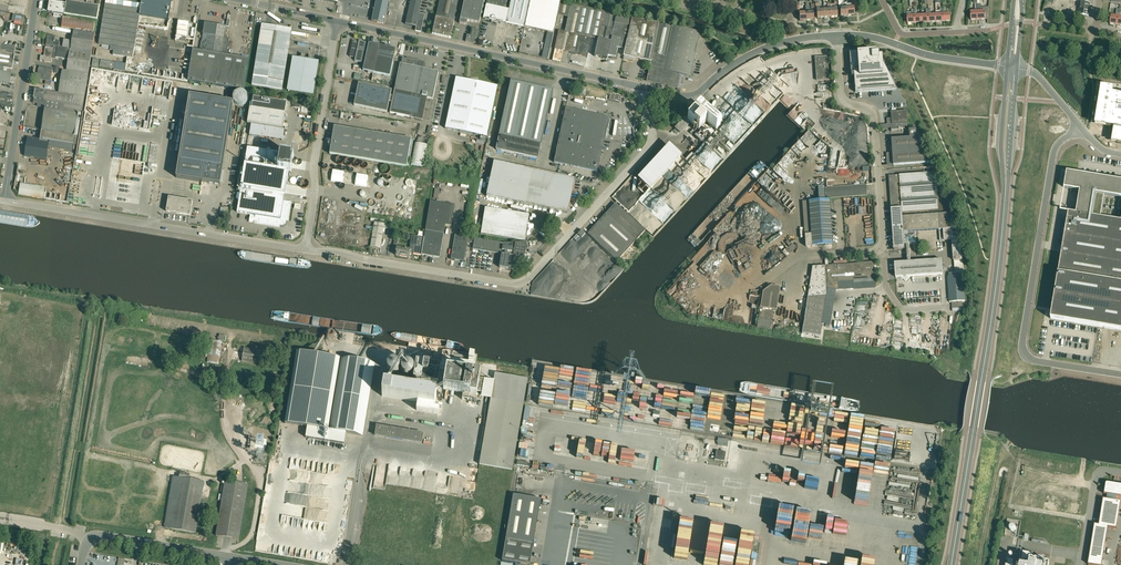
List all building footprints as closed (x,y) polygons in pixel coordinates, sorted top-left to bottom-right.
[(66,2),(66,4),(64,14),(97,20),(99,6),(96,6),(83,4),(83,0),(67,0),(66,2)] [(132,58),(140,5),(170,10),(172,1),(166,0),(132,0),(131,1),(126,1),(126,3),(110,0),(106,0),(99,44),(111,46),(110,50),(114,51),(113,55),(132,58)] [(390,0),(376,0),(372,21),(385,24),(390,0)] [(419,14),(422,0),(411,0),(405,24),(416,27),(419,14)] [(459,0),(440,0),(432,34),(451,38),(454,21),(459,0)] [(479,24),(484,0),(465,0),(459,24),(467,25),(468,21),(479,24)] [(486,6),(489,6),(487,19),(495,21),(525,27),(530,0),(487,0),(486,6)] [(550,0),(530,0),(525,27),(554,33),(558,15),(560,2),(550,0)] [(842,3),(841,0),(838,0),(839,8),(840,8),(840,16),(847,15),(847,7),(847,6),(846,3),(842,3)] [(856,6),(856,0),(854,0),(852,0),(852,7),(851,7),(851,6),(847,6),(847,7),(847,15),(854,15),(854,7),(856,6)] [(64,14),(66,4),(50,1),(48,12),(64,14)] [(568,17),(571,4),(560,2),(558,15),(568,17)] [(1079,14),(1089,16),(1090,3),(1080,2),(1079,14)] [(598,39),(604,12),(571,4),(568,17),(576,19),(573,34),(575,34),(572,48),(574,49),(572,54),(574,54),(587,57),(591,38),(598,39)] [(813,11),(809,12),(809,6),(805,6),(806,12),(807,20),(814,20),(813,11)] [(607,59),(608,56),(617,14),(604,12),(598,39),(594,56),(607,59)] [(415,31),(421,32),(424,15),(419,14),(416,27),(415,31)] [(625,49),(632,18),(617,14),(608,56),(616,58),(618,48),(625,49)] [(1117,25),(1118,16),(1111,15),(1110,24),(1117,25)] [(93,32),(95,21),(63,16),(62,27),(72,28),(93,32)] [(651,62),(659,24),(632,18),(625,49),(624,56),(623,60),(633,62),(633,59),(651,62)] [(168,20),(164,45),(185,48),(189,23),(168,20)] [(224,37),(226,27),(205,24),(202,41),(200,51),(193,50),(188,81),(216,86),(225,37),(224,37)] [(292,29),(262,24),(252,85),(282,90),(292,29)] [(680,75),(684,76),(690,77),(700,33),(659,24),(651,62),(646,81),(677,88),(680,75)] [(467,35),(466,42),(476,44),(479,30),(474,29),(472,36),(467,35)] [(92,52),(95,34),(74,30),(72,41),(64,40),(62,48),(92,52)] [(565,32),(559,31),(552,61),(560,62),(563,51),(571,53),(572,54),(574,49),(572,48),(575,34),(573,34),(565,32)] [(46,45),(54,46),(58,47),(59,47),(60,42),(55,41),(56,37),(50,36),(50,37),(47,36),(46,45)] [(225,37),(216,86),(243,90),(249,57),(227,53),(230,38),(225,37)] [(353,41),(350,57),(354,58),(355,56),(356,57),(355,61),(362,63),(366,43),(359,41),(359,42),(353,41)] [(386,47),(380,46),(369,43),(363,70),(390,76),(396,49),(390,48),(390,47),(390,46),(389,46),(387,46),(386,46),(386,47)] [(12,69),(15,47),(0,45),(0,71),(1,67),(12,69)] [(56,57),(58,47),(54,46),(53,48),(46,47),(44,56),(41,56),(40,61),(51,63),(52,59),(56,59),(56,57)] [(62,48),(59,47),(58,47),(56,57),(68,59),(66,71),(88,74),(92,52),(62,48)] [(855,92),(896,89),(883,62),(881,62),(881,57),(878,57),(878,53),(875,53),(875,52),(864,52),(863,51),(849,52),(851,73),(854,73),(855,92)] [(827,57),(815,58),(817,80),(828,79),(827,57)] [(423,120),(427,98),(433,99),(439,72),(423,69),(424,68),(425,68),(426,63),(420,62),(421,61),(407,58),(407,59),(401,58),(400,63),(401,63),(401,64),(400,64),(393,96),(391,96),(392,90),(359,83),(354,106),(387,113),(389,102),(392,102),(390,113),(423,120)] [(101,60),(100,66),(114,69),(115,62),(101,60)] [(39,69),(37,78),(46,79),(46,81),(51,82),(52,71),(39,69)] [(88,74),(66,71),(62,70),(59,92),(85,96),(88,74)] [(0,71),(0,83),(7,84),(9,84),(9,82),(11,73),(3,72),(2,72),(0,71)] [(456,78),(445,129),(487,137),(497,86),(456,78)] [(511,82),(500,136),(497,150),(538,159),(541,145),(552,91),(511,82)] [(85,96),(59,92),(58,92),(58,93),(35,89),(33,101),(35,103),(38,103),(37,107),(45,108),(79,113),(79,112),(82,112),(85,96)] [(1116,94),(1116,95),(1113,95),(1114,90),(1109,89),(1105,117),(1097,116),(1096,123),(1111,125),(1111,128),(1120,129),(1117,143),(1120,144),(1120,95),(1116,94)] [(233,100),(234,101),(234,102),(235,103),(236,104),(237,104),(237,105),(238,105),(240,105),(241,105),(242,105),(243,105),(244,105),(244,104),(245,104),(246,103),(246,102),(247,101),(247,100),(248,99),(248,98),(248,97),(247,96),(247,95),(246,94),(246,93),(245,93),(245,92),(244,92),(243,91),(242,91),(241,91),(240,91),(239,91),(238,91),(237,92),(236,92),(235,93),(235,94),(234,94),(234,95),(234,96),(233,96),(233,97),(233,98),(233,99),(233,100)] [(190,95),(176,177),(220,185),(234,102),(190,95)] [(253,97),(252,108),(285,113),(287,102),(253,97)] [(698,109),(696,106),(675,129),(681,134),(685,130),(686,131),(700,144),(713,129),(716,132),(721,127),(704,111),(700,107),(698,109)] [(252,108),(250,107),(247,123),(283,128),(285,113),(252,108)] [(40,139),(50,141),(73,145),(79,113),(45,108),(41,134),(40,139)] [(566,108),(554,162),(597,172),(609,117),(566,108)] [(881,129),(907,127),(906,111),(892,112),(892,124),(888,124),(888,125),(881,125),(881,129)] [(251,124),(250,135),(282,140),(284,129),(251,124)] [(932,162),(920,137),(915,126),(909,126),(910,137),(892,139),(893,154),(887,154),(888,165),(894,164),(894,165),(932,162)] [(411,139),(378,134),(334,127),(332,140),(329,142),(329,145),(331,148),(330,154),(407,167),(411,139)] [(47,160),(49,148),(49,142),(39,141),(39,139),(27,137),(24,156),(30,157),(47,160)] [(72,152),(73,145),(50,141),(49,142),(49,148),(72,152)] [(411,165),(422,167),(427,146),(415,143),(411,165)] [(294,155),(268,151),(248,148),(242,180),(241,191),(237,212),(256,215),(255,223),(280,227),(280,224),(283,225),(285,223),(286,220),(288,221),(291,202),(284,201),(289,171),(291,172),(294,155)] [(568,214),(575,179),(494,162),(486,196),(568,214)] [(1076,204),(1078,204),(1076,213),(1068,212),(1051,319),(1120,330),(1120,218),(1101,215),(1104,194),(1120,197),(1120,180),(1067,171),(1064,188),(1080,190),(1078,200),(1077,200),(1076,204)] [(889,176),(894,250),(905,249),(905,245),(917,244),(916,232),(940,230),(940,241),(952,240),(954,261),(963,260),(959,236),(936,173),(889,176)] [(825,188),(826,199),(867,196),(866,185),(825,188)] [(169,197),(166,211),(190,215),(193,201),(169,197)] [(805,246),(832,244),(829,199),(802,201),(805,246)] [(440,258),(444,234),(445,225),(451,226),(455,205),(430,201),(424,237),(421,255),(440,258)] [(606,213),(636,241),(645,231),(615,203),(606,213)] [(485,208),(481,234),(525,241),(529,215),(485,208)] [(627,251),(636,241),(606,213),(597,224),(627,251)] [(374,222),(371,246),(380,248),(384,224),(374,222)] [(617,261),(627,251),(597,224),(587,234),(617,261)] [(421,255),(424,237),(412,235),(409,250),(397,248),(396,255),(409,257),(413,258),(413,253),(421,255)] [(455,235),(451,259),(464,262),(467,242),(473,243),(473,238),(455,235)] [(483,251),(502,254),(504,243),(475,238),(473,249),(483,251)] [(513,257),(515,243),(504,242),(504,243),(502,254),(500,267),(511,269),(513,257)] [(515,243),(513,257),(525,259),(527,242),(515,243)] [(789,254),(796,248),(793,244),(786,250),(789,254)] [(896,277),(899,277),(902,280),(903,279),(906,282),(910,276),(943,274),(942,260),(916,262),(913,259),(908,260),(908,262),(895,263),(896,277)] [(803,329),(802,333),(820,336),(824,315),(827,295),(826,295),(826,291),(838,290),(853,289),(875,287),(876,287),(875,279),(874,270),(874,267),(874,266),(874,265),(874,262),(863,263),(851,264),(825,265),(819,266),(812,266),(803,329)] [(965,301),(963,273),(950,274),(948,278),(949,302),(952,302),(963,301),(965,301)] [(771,286),(763,292),(757,327),(770,329),(773,310),(777,310),(780,287),(771,286)] [(223,342),(211,340),(208,362),(219,364),(223,342)] [(330,430),(341,359),(297,351),(285,423),(308,427),(325,430),(325,429),(330,430)] [(416,362),(413,379),(438,383),(444,384),(443,390),(463,393),(462,400),(468,401),(469,395),(476,396),(477,391),(481,392),(482,392),(484,379),(479,378),(480,373),(473,372),(473,370),(475,362),(474,362),(475,355),(470,354),(468,361),(443,356),(442,356),(442,357),(440,366),(416,362)] [(375,364),(341,359),(330,430),(346,433),(363,436),(375,364)] [(495,373),(491,399),(480,465),(512,470),(523,404),(528,379),(495,373)] [(418,402),(416,410),(439,414),(439,409),(434,408),(437,393),(384,384),(382,396),(418,402)] [(377,426),(375,435),(422,443),(423,433),(377,426)] [(307,432),(306,438),(344,444),(345,439),(346,433),(330,430),(325,429),(325,430),(308,427),(307,432)] [(718,438),(717,444),(727,446),(729,440),(718,438)] [(716,451),(715,459),(724,461),(726,452),(716,451)] [(165,528),(195,533),(203,482),(173,477),(165,528)] [(239,540),(248,484),(225,481),(216,536),(239,540)] [(1120,497),(1120,485),(1108,483),(1107,483),(1106,483),(1106,484),(1106,485),(1104,494),(1109,495),(1108,500),(1103,499),(1099,526),(1117,529),(1120,503),(1120,502),(1116,501),(1117,496),(1120,497)] [(502,561),(526,564),(530,564),(541,499),(513,494),(502,561)]
